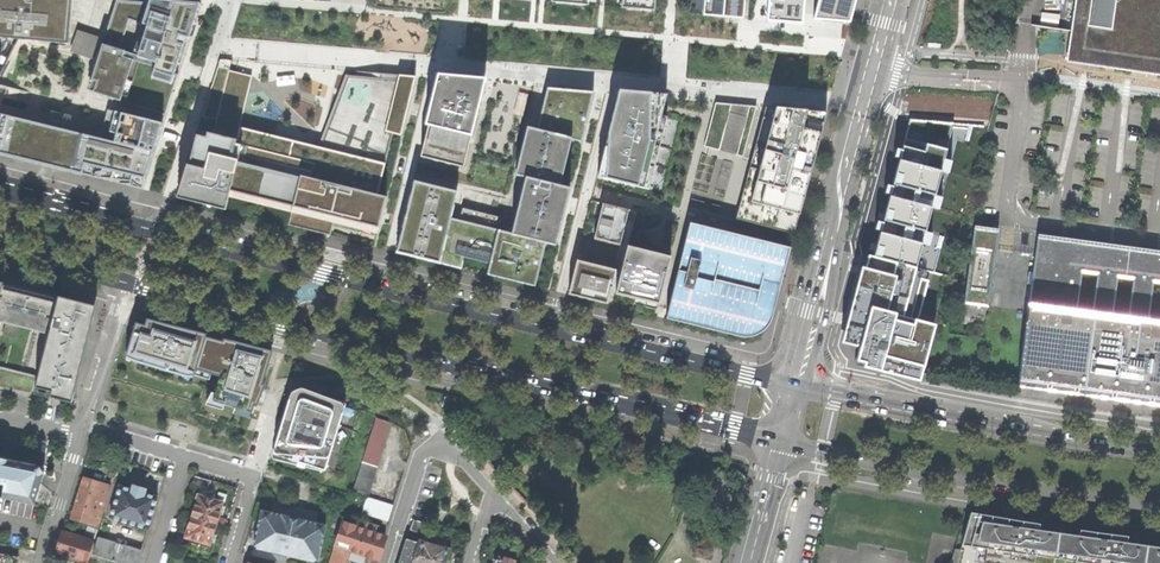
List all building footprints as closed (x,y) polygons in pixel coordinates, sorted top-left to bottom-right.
[(4,73),(22,38),(69,42),(71,20),(73,0),(0,0),(0,71),(4,73)] [(164,110),(197,3),(162,0),(149,0),(148,3),(118,0),(116,0),(107,28),(92,77),(91,76),(88,85),(89,85),(89,86),(164,110)] [(621,8),(654,11),(655,0),(621,0),(621,8)] [(703,15),(743,19),(745,0),(704,0),(703,15)] [(766,21),(803,24),(805,0),(768,0),(766,21)] [(813,19),(850,22),(856,0),(818,0),(813,19)] [(1159,76),(1159,0),(1090,0),(1090,2),(1076,0),(1075,0),(1071,31),(1093,34),(1116,37),(1114,52),(1104,51),(1102,67),(1159,76)] [(1067,62),(1102,67),(1104,51),(1114,52),(1116,37),(1071,31),(1067,62)] [(262,70),(239,66),(241,58),(219,56),(199,123),(235,132),(232,147),(297,163),(295,173),(382,194),(414,69),(359,65),(330,139),(249,118),(262,70)] [(454,74),(437,73),(424,122),(467,132),(482,77),(454,74)] [(138,181),(138,180),(142,182),(143,173),(161,117),(107,104),(106,107),(107,107),(103,124),(87,120),(88,114),(32,100),(35,90),(0,82),(0,147),(138,181)] [(589,87),(539,84),(528,127),(568,136),(577,138),(589,87)] [(619,93),(598,176),(650,189),(668,115),(662,114),(664,108),(667,97),(665,97),(619,93)] [(745,156),(758,105),(730,102),(717,101),(705,146),(745,156)] [(738,218),(796,233),(803,214),(809,190),(814,169),(829,111),(768,106),(751,167),(738,218)] [(972,125),(910,119),(902,150),(896,148),(894,156),(900,158),(892,186),(887,184),(885,192),(890,193),(883,222),(877,220),(875,229),(880,230),(873,256),(916,266),(922,243),(929,245),(932,233),(925,231),(931,207),(938,209),(941,197),(935,195),(941,170),(948,172),(951,161),(944,159),(950,135),(970,133),(972,125)] [(467,132),(424,122),(417,152),(460,162),(467,132)] [(235,132),(199,123),(177,192),(218,203),(224,181),(288,197),(286,206),(374,227),(382,194),(295,173),(297,163),(232,147),(235,132)] [(564,151),(568,136),(528,127),(518,124),(505,180),(520,184),(555,192),(564,151)] [(456,185),(411,174),(394,245),(438,256),(445,229),(449,212),(456,185)] [(555,192),(520,184),(509,230),(543,238),(550,239),(561,194),(555,192)] [(630,211),(601,204),(592,240),(621,247),(630,211)] [(494,223),(449,212),(445,229),(438,256),(460,261),(462,251),(485,256),(493,226),(494,223)] [(792,249),(689,224),(669,306),(666,319),(743,337),(774,319),(792,249)] [(534,278),(543,238),(509,230),(493,226),(485,256),(483,266),(534,278)] [(997,229),(973,226),(971,245),(995,248),(997,229)] [(1034,254),(1159,271),(1159,251),(1149,249),(1037,234),(1034,254)] [(963,303),(987,306),(992,269),(995,248),(971,245),(963,303)] [(627,246),(621,270),(615,293),(660,304),(672,256),(630,247),(627,246)] [(1159,405),(1159,271),(1034,254),(1016,386),(1159,405)] [(861,268),(841,342),(859,347),(857,354),(856,360),(854,365),(919,381),(921,374),(934,325),(917,320),(924,296),(928,280),(917,277),(918,272),(915,271),(916,269),(916,268),(869,255),(868,256),(865,269),(861,268)] [(621,270),(577,260),(569,295),(607,304),(610,292),(615,293),(621,270)] [(96,306),(55,296),(0,282),(0,322),(5,323),(2,335),(17,339),(19,327),(49,334),(34,394),(51,399),(52,397),(72,403),(96,306)] [(214,331),(138,313),(127,355),(225,381),(219,402),(261,416),(283,348),(214,331)] [(32,395),(37,376),(0,367),(0,389),(32,395)] [(304,390),(281,450),(335,465),(361,395),(322,380),(314,381),(308,385),(304,390)] [(391,423),(376,416),(353,492),(367,497),(369,497),(391,423)] [(33,503),(43,470),(38,465),(0,458),(0,497),(33,503)] [(192,484),(207,488),(210,480),(194,476),(192,484)] [(97,525),(108,486),(83,478),(77,497),(71,517),(97,525)] [(111,517),(148,528),(153,512),(157,497),(144,493),(132,489),(120,486),(111,517)] [(196,501),(191,516),(216,523),(219,512),(224,513),(226,505),(222,503),(222,502),(198,495),(196,501)] [(393,505),(369,497),(367,497),(363,512),(388,521),(393,505)] [(253,545),(318,560),(326,525),(261,510),(257,529),(253,545)] [(1156,551),(1157,547),(1136,544),(1136,549),(1126,547),(1127,537),(1103,533),(1079,529),(1078,540),(1068,539),(1068,534),(1048,531),(1047,536),(1037,534),(1039,523),(1003,518),(968,512),(962,549),(952,548),(950,562),(1159,562),(1159,552),(1156,551)] [(199,550),(207,552),(211,541),(213,533),(216,523),(191,516),(188,529),(185,537),(194,540),(193,544),(200,546),(199,550)] [(409,529),(426,534),(429,524),(413,520),(409,529)] [(379,527),(366,523),(364,529),(343,523),(336,545),(335,545),(330,562),(345,562),(348,554),(366,560),(366,559),(370,560),(372,557),(376,558),(378,553),(383,536),(377,533),(379,527)] [(93,542),(62,532),(59,542),(56,552),(80,560),(79,562),(87,562),(93,542)] [(117,562),(137,562),(140,551),(98,539),(93,555),(118,562),(117,562)] [(449,550),(443,548),(444,544),(428,539),(426,543),(420,541),(419,543),(406,539),(399,562),(445,562),(449,550)] [(711,559),(713,550),(695,546),(693,554),(711,559)] [(17,555),(0,553),(0,562),(14,562),(17,555)] [(331,555),(323,553),(320,562),(328,562),(331,555)]
